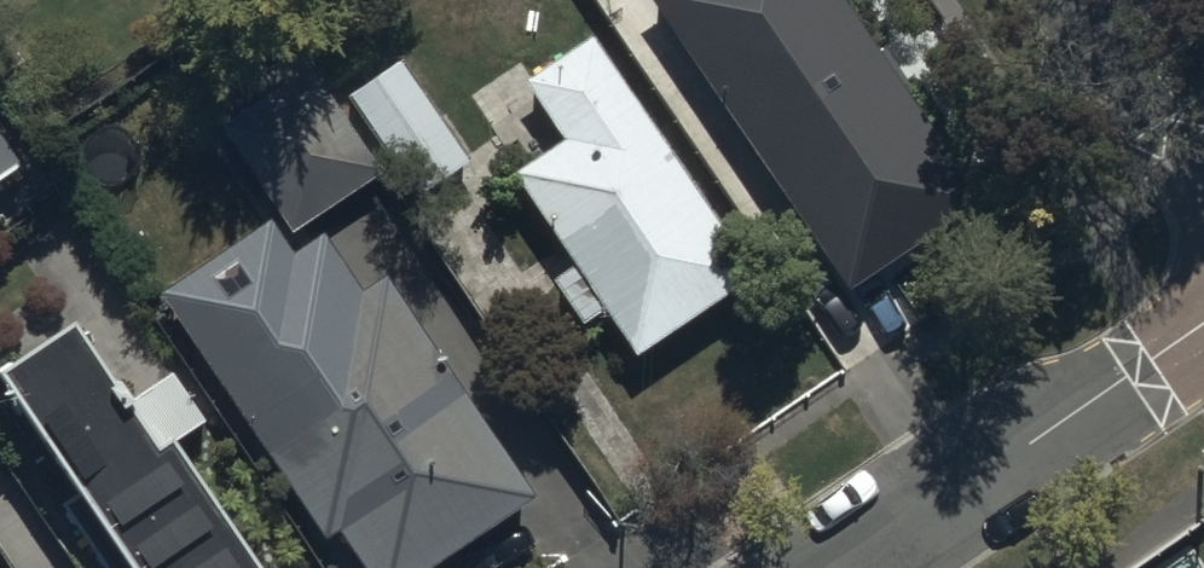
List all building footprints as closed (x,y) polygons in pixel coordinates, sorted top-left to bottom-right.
[(846,284),(983,192),(853,0),(653,0),(846,284)] [(509,168),(634,353),(755,272),(630,87),(589,27),(518,75),(558,135),(509,168)] [(405,48),(349,85),(422,193),(478,155),(405,48)] [(303,62),(219,119),(290,223),(374,166),(303,62)] [(23,170),(0,136),(0,186),(23,170)] [(286,249),(266,219),(161,289),(327,534),(335,528),(362,567),(425,567),(532,496),(383,275),(361,289),(319,227),(286,249)] [(125,567),(253,567),(228,531),(167,442),(203,418),(170,369),(134,393),(77,309),(0,361),(0,384),(125,567)]
